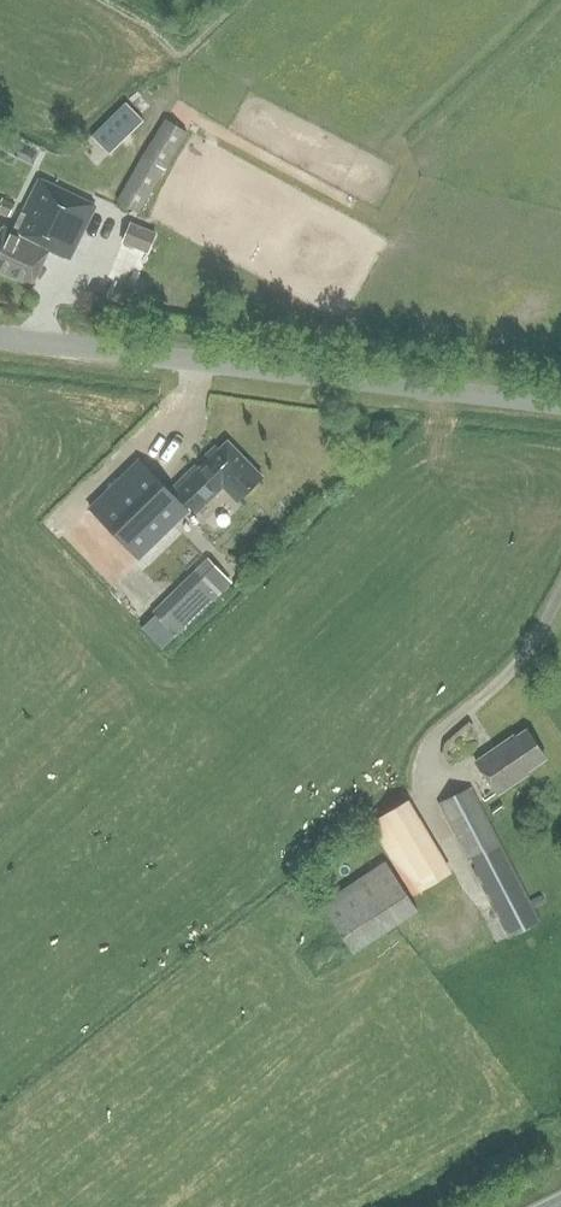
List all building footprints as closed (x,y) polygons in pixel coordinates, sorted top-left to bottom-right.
[(146,118),(127,100),(94,134),(112,152),(146,118)] [(138,213),(187,132),(166,120),(118,200),(138,213)] [(95,207),(41,180),(16,233),(4,227),(0,235),(0,271),(31,286),(49,250),(69,260),(95,207)] [(15,205),(2,199),(0,204),(0,213),(10,217),(15,205)] [(147,251),(153,233),(130,225),(124,242),(147,251)] [(215,447),(202,460),(204,462),(198,468),(196,466),(172,489),(176,493),(173,496),(138,461),(90,509),(139,559),(191,508),(196,514),(223,488),(237,502),(262,477),(227,442),(219,450),(215,447)] [(176,636),(218,595),(197,574),(156,615),(176,636)] [(525,771),(545,758),(526,729),(515,736),(514,735),(475,761),(497,794),(527,774),(525,771)] [(509,937),(540,921),(472,787),(439,804),(467,860),(471,858),(476,867),(474,868),(509,937)] [(415,893),(456,870),(413,796),(372,819),(415,893)] [(352,953),(418,910),(385,860),(320,903),(352,953)]
